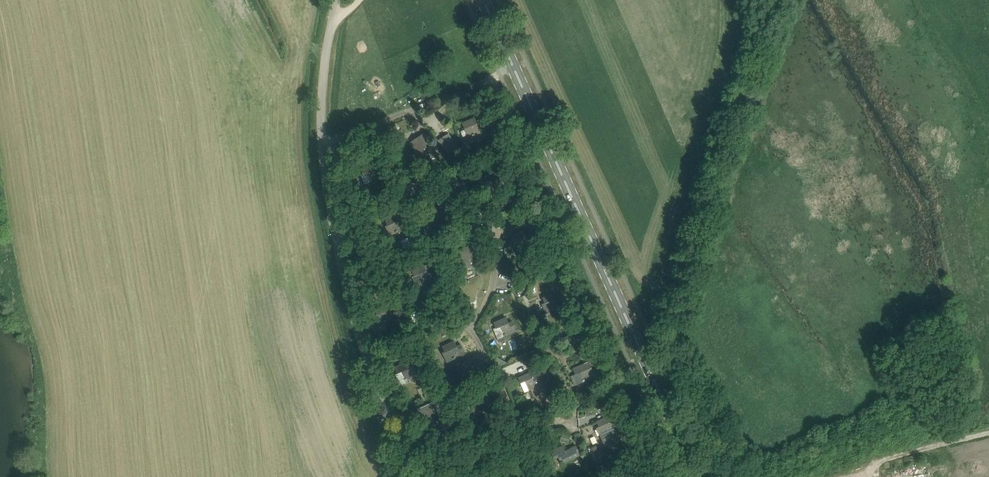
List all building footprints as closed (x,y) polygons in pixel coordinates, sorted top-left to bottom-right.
[(463,123),(465,129),(470,127),(473,134),(472,134),(473,136),(481,132),(475,118),(463,123)] [(462,155),(449,134),(437,141),(450,163),(462,155)] [(426,148),(430,145),(423,135),(409,143),(420,160),(430,153),(426,148)] [(496,154),(493,145),(476,153),(479,161),(496,154)] [(389,160),(387,155),(379,157),(381,163),(389,160)] [(376,170),(374,164),(362,168),(364,174),(362,175),(365,184),(384,178),(380,168),(376,170)] [(524,203),(522,196),(513,199),(516,206),(524,203)] [(395,231),(396,233),(408,227),(404,218),(400,220),(398,215),(385,220),(388,226),(393,224),(396,231),(395,231)] [(471,227),(469,221),(463,223),(465,229),(471,227)] [(428,226),(421,230),(424,235),(431,231),(428,226)] [(518,250),(521,249),(537,243),(533,233),(526,236),(524,231),(512,236),(518,250)] [(458,250),(464,265),(482,257),(478,248),(474,250),(472,245),(471,245),(470,244),(469,244),(470,245),(458,250)] [(406,259),(400,263),(404,269),(410,265),(406,259)] [(518,268),(515,262),(509,265),(513,271),(518,268)] [(435,284),(432,278),(435,277),(431,268),(427,270),(424,265),(412,271),(415,276),(413,277),(418,286),(427,281),(430,287),(435,284)] [(360,281),(366,295),(374,292),(368,277),(360,281)] [(542,304),(547,313),(552,311),(561,307),(555,292),(543,298),(545,303),(542,304)] [(379,325),(392,319),(397,330),(404,327),(397,308),(396,309),(392,304),(388,306),(387,304),(375,309),(377,315),(375,316),(379,325)] [(504,336),(507,335),(508,335),(517,331),(513,322),(509,323),(507,318),(495,323),(496,328),(494,329),(498,338),(495,337),(491,345),(499,351),(504,343),(502,342),(506,340),(504,336)] [(561,337),(559,330),(549,335),(551,341),(561,337)] [(443,353),(447,362),(466,353),(461,344),(457,346),(455,341),(443,347),(446,352),(443,353)] [(556,353),(548,348),(545,352),(553,358),(556,353)] [(529,365),(536,361),(534,356),(526,359),(529,365)] [(400,385),(409,381),(408,380),(418,376),(414,366),(410,368),(407,363),(395,368),(398,373),(396,374),(400,385)] [(592,367),(588,369),(585,363),(573,368),(576,374),(574,375),(577,384),(596,377),(592,367)] [(551,380),(556,377),(549,365),(544,368),(551,380)] [(541,385),(537,376),(533,378),(530,372),(519,377),(525,392),(541,385)] [(483,394),(473,398),(469,400),(475,415),(493,407),(489,398),(485,400),(483,394)] [(432,431),(432,433),(445,427),(441,418),(436,420),(434,414),(422,420),(425,426),(429,423),(432,430),(432,431)] [(597,427),(605,446),(627,437),(622,425),(619,426),(613,414),(597,421),(599,426),(597,427)] [(568,443),(570,435),(561,433),(559,440),(568,443)] [(538,445),(532,448),(535,457),(542,454),(538,445)] [(561,462),(561,464),(581,455),(577,446),(566,450),(563,445),(552,450),(554,456),(558,454),(562,461),(561,462)] [(604,459),(601,453),(593,457),(596,463),(604,459)] [(506,476),(521,476),(517,469),(505,474),(506,476)]
